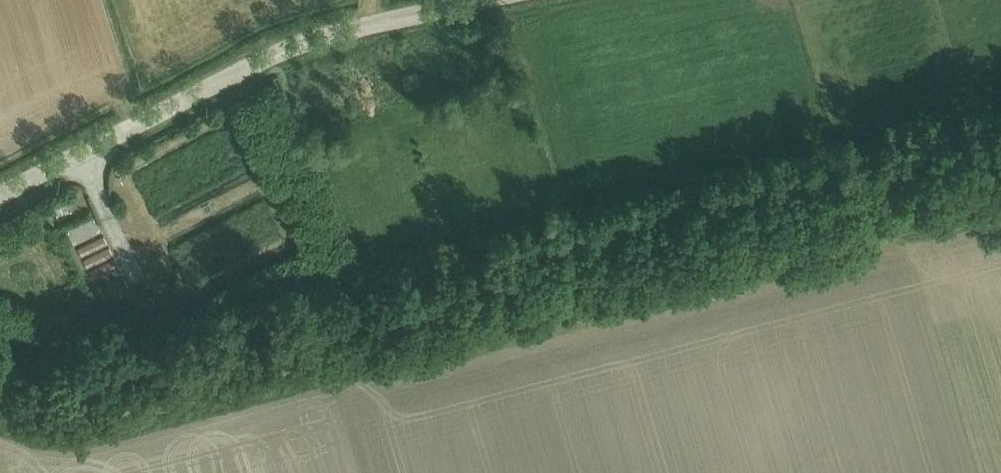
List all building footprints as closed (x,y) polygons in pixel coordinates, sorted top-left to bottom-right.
[(104,234),(79,246),(83,255),(108,243),(104,234)] [(109,245),(84,258),(88,266),(114,254),(109,245)] [(115,257),(90,270),(94,279),(120,266),(115,257)]
